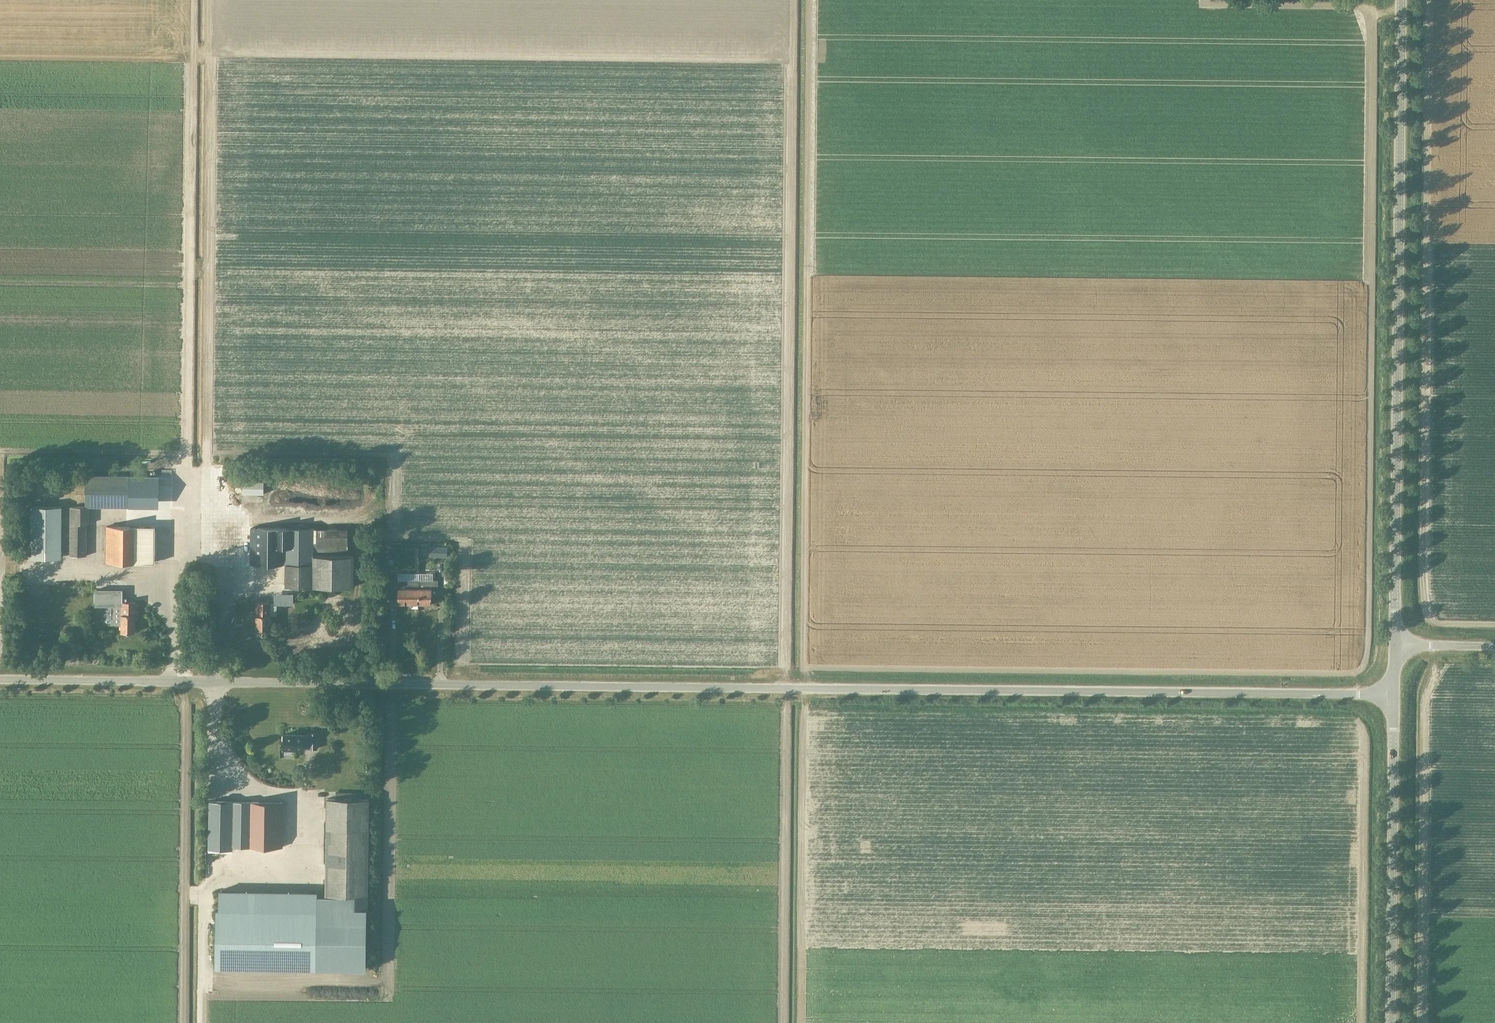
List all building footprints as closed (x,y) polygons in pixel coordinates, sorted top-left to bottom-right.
[(128,507),(129,476),(85,475),(85,507),(128,507)] [(263,495),(264,482),(243,481),(242,494),(263,495)] [(61,507),(31,507),(30,557),(60,558),(61,507)] [(70,507),(69,556),(85,557),(86,524),(88,524),(88,507),(70,507)] [(154,562),(154,527),(106,526),(106,562),(154,562)] [(348,529),(313,529),(251,528),(250,564),(285,564),(285,586),(353,587),(353,556),(313,556),(313,551),(347,551),(348,529)] [(447,546),(429,546),(428,556),(447,557),(447,546)] [(419,604),(431,604),(431,594),(438,594),(438,580),(419,580),(419,582),(419,604)] [(419,604),(419,582),(398,581),(398,582),(391,582),(391,597),(398,598),(398,604),(419,604)] [(134,632),(134,620),(136,620),(136,602),(122,602),(122,614),(121,614),(121,632),(134,632)] [(256,633),(269,634),(270,615),(268,615),(269,608),(270,608),(270,602),(256,602),(256,615),(256,633)] [(302,748),(308,748),(317,749),(317,733),(308,732),(308,735),(302,735),(283,735),(283,748),(302,749),(302,748)] [(367,895),(368,799),(360,799),(360,793),(336,793),(335,799),(328,799),(326,894),(367,895)] [(232,850),(232,846),(234,802),(234,801),(209,801),(207,850),(232,850)] [(247,846),(247,802),(234,802),(232,846),(247,846)] [(247,802),(247,846),(282,847),(283,802),(247,802)] [(365,969),(367,895),(326,894),(317,894),(317,910),(316,968),(365,969)] [(317,910),(218,908),(218,967),(316,968),(317,910)]
